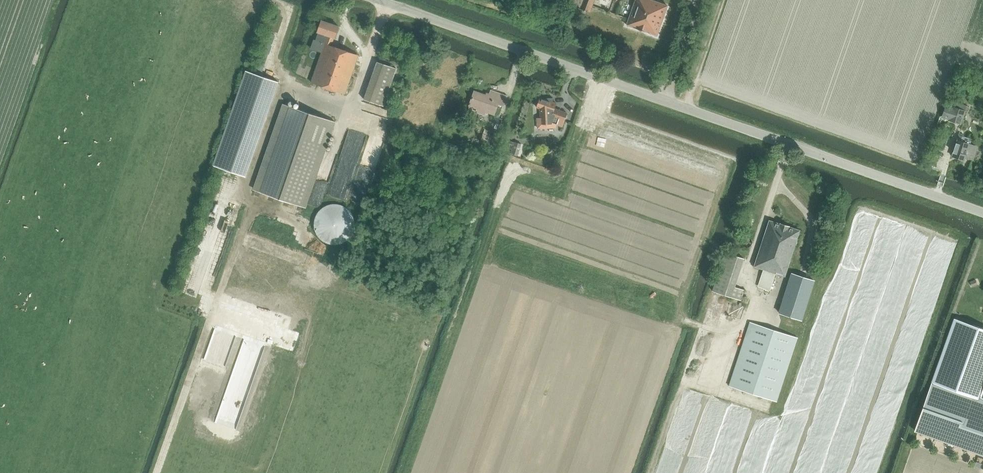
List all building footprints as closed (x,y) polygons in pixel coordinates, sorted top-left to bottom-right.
[(590,12),(595,0),(574,0),(572,5),(590,12)] [(657,36),(657,35),(668,5),(652,0),(636,0),(626,24),(626,25),(657,36)] [(311,82),(345,94),(359,55),(332,45),(334,37),(335,38),(339,26),(322,20),(318,32),(327,36),(311,82)] [(396,69),(377,62),(364,98),(383,105),(396,69)] [(246,71),(213,165),(238,173),(271,79),(246,71)] [(477,109),(476,112),(485,116),(486,113),(495,115),(499,105),(503,106),(507,96),(491,91),(490,96),(475,91),(469,107),(477,109)] [(537,118),(537,120),(538,128),(547,128),(547,124),(552,124),(552,123),(562,126),(567,113),(555,108),(557,103),(553,102),(553,98),(547,98),(546,99),(541,97),(537,107),(541,108),(541,118),(537,118)] [(255,190),(305,207),(335,121),(285,104),(255,190)] [(949,120),(961,124),(965,111),(953,106),(953,107),(949,106),(945,107),(943,115),(945,118),(949,119),(949,120)] [(480,142),(492,146),(496,134),(484,130),(480,142)] [(964,160),(965,158),(973,160),(978,146),(970,144),(972,139),(959,135),(952,156),(964,160)] [(513,153),(518,155),(522,143),(517,141),(513,153)] [(353,224),(353,220),(352,216),(350,213),(347,210),(344,207),(341,206),(338,205),(334,205),(330,205),(326,207),(322,209),(320,211),(318,214),(316,217),(315,221),(315,224),(315,227),(317,232),(318,235),(321,238),(324,240),(327,242),(332,243),(335,243),(339,242),(341,241),(345,239),(348,237),(350,235),(351,232),(353,228),(353,224)] [(759,286),(770,290),(776,274),(785,277),(800,230),(769,220),(754,267),(763,270),(760,278),(761,279),(759,286)] [(735,287),(744,259),(725,252),(712,291),(742,300),(745,290),(735,287)] [(779,313),(802,320),(815,281),(791,273),(779,313)] [(980,398),(980,397),(982,399),(982,329),(956,319),(933,383),(979,399),(980,398)] [(729,386),(777,402),(798,338),(750,322),(729,386)] [(933,383),(916,431),(982,455),(982,399),(980,397),(980,398),(979,399),(933,383)]
